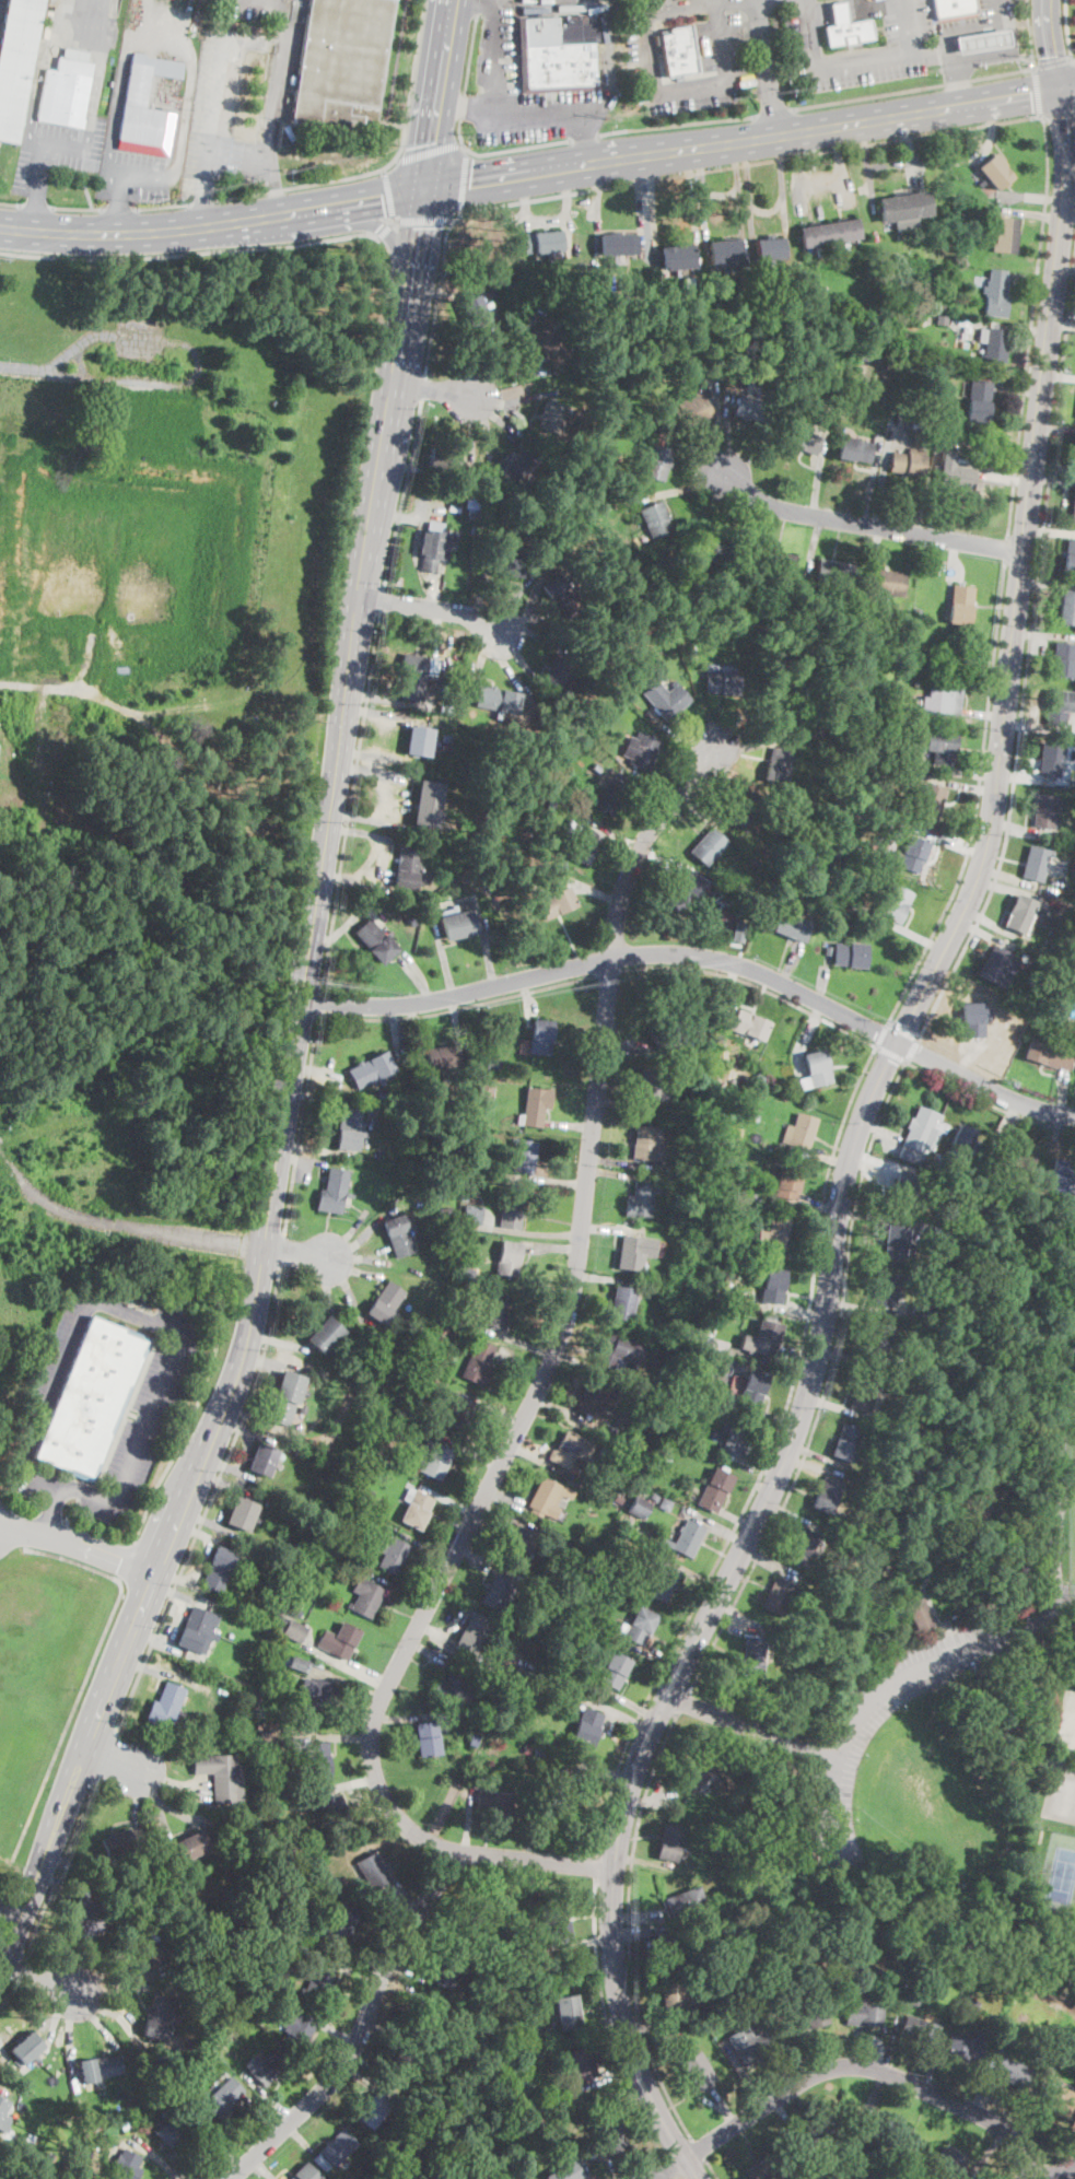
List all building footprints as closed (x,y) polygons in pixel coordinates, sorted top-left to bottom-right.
[(17,143),(0,140),(0,50),(9,0),(45,0),(17,143)] [(291,122),(310,0),(393,0),(376,107),(376,108),(350,104),(348,115),(363,117),(362,124),(348,121),(346,132),(317,128),(318,127),(291,122)] [(936,22),(932,0),(973,0),(975,14),(936,22)] [(848,22),(848,23),(869,20),(873,39),(827,47),(823,26),(833,25),(829,3),(844,1),(848,22)] [(585,15),(586,24),(597,23),(598,44),(594,44),(594,51),(601,51),(603,78),(599,78),(600,90),(522,94),(519,51),(517,16),(523,16),(523,19),(558,16),(558,26),(565,26),(564,16),(585,15)] [(689,27),(693,49),(699,48),(703,78),(662,84),(654,35),(668,33),(667,30),(689,25),(689,27)] [(1008,46),(956,55),(954,37),(1006,30),(1008,46)] [(90,55),(87,62),(94,63),(82,129),(37,120),(46,70),(57,71),(59,57),(65,58),(66,50),(90,55)] [(184,66),(178,98),(151,94),(154,68),(151,68),(145,108),(165,112),(159,147),(119,139),(132,58),(184,66)] [(997,190),(978,168),(996,152),(1008,165),(1005,167),(1013,177),(997,190)] [(988,180),(982,186),(979,181),(984,176),(988,180)] [(914,218),(915,226),(896,230),(895,221),(881,223),(878,199),(926,191),(931,214),(914,218)] [(1018,234),(1016,255),(992,251),(993,244),(996,244),(998,216),(1018,219),(1017,231),(1019,231),(1018,234)] [(804,248),(803,248),(799,227),(855,218),(860,238),(804,248)] [(562,251),(526,254),(524,233),(561,231),(562,251)] [(605,256),(600,256),(600,235),(638,234),(639,255),(605,256)] [(773,235),(773,238),(783,237),(784,258),(757,260),(756,239),(766,239),(764,235),(773,235)] [(716,266),(710,267),(709,242),(738,239),(740,239),(741,265),(716,266)] [(693,269),(663,271),(662,246),(690,244),(692,244),(693,269)] [(743,279),(741,267),(751,266),(752,279),(743,279)] [(1006,272),(1005,283),(1007,283),(1005,296),(1008,296),(1006,317),(984,315),(986,296),(984,296),(985,293),(982,293),(982,292),(982,291),(983,286),(985,286),(986,281),(989,281),(989,280),(989,278),(990,269),(1006,271),(1006,272)] [(989,280),(989,281),(986,281),(985,286),(983,286),(982,291),(982,292),(973,291),(974,276),(989,278),(989,280)] [(474,328),(469,329),(459,303),(481,294),(491,321),(474,328)] [(925,315),(923,323),(912,319),(913,313),(925,315)] [(946,316),(946,325),(936,324),(936,315),(946,316)] [(544,321),(569,356),(552,368),(540,351),(536,354),(534,352),(523,336),(544,321)] [(1004,363),(979,361),(980,353),(984,353),(986,328),(1007,330),(1004,363)] [(759,349),(756,361),(746,359),(750,347),(759,349)] [(986,423),(965,420),(970,378),(992,380),(986,423)] [(699,422),(685,430),(673,407),(677,405),(674,399),(694,389),(704,384),(710,394),(703,397),(713,415),(699,422)] [(773,403),(768,424),(734,415),(739,394),(773,403)] [(568,406),(561,440),(536,434),(544,401),(568,406)] [(821,444),(816,456),(785,443),(793,425),(823,437),(821,444)] [(928,431),(926,448),(911,446),(913,429),(928,431)] [(668,444),(667,447),(674,449),(669,467),(667,467),(664,482),(642,477),(651,444),(653,444),(656,430),(670,434),(668,444)] [(869,466),(837,459),(841,436),(874,443),(869,466)] [(458,449),(456,473),(429,470),(430,456),(431,446),(458,449)] [(531,452),(539,462),(510,485),(494,465),(513,450),(516,456),(528,447),(531,452)] [(925,457),(922,478),(888,472),(891,452),(925,457)] [(969,491),(937,485),(942,464),(973,469),(969,491)] [(481,494),(479,503),(470,502),(471,493),(481,494)] [(670,532),(652,541),(638,509),(654,502),(656,501),(670,532)] [(484,511),(482,522),(471,519),(474,508),(484,511)] [(443,531),(441,543),(449,546),(446,561),(439,560),(436,572),(422,570),(423,559),(421,558),(421,554),(418,554),(421,531),(425,532),(425,529),(443,531)] [(1067,538),(1074,539),(1074,575),(1063,574),(1067,538)] [(796,555),(792,575),(760,569),(764,548),(796,555)] [(525,557),(522,577),(494,574),(498,550),(525,554),(525,557)] [(853,564),(849,586),(815,579),(819,558),(853,564)] [(905,573),(902,597),(865,591),(868,567),(905,573)] [(579,602),(558,616),(538,585),(557,573),(560,572),(579,602)] [(971,607),(969,625),(948,623),(951,584),(973,586),(971,607)] [(1062,589),(1074,591),(1074,626),(1058,624),(1062,589)] [(791,604),(788,611),(779,608),(782,600),(791,604)] [(922,607),(922,621),(911,621),(911,607),(922,607)] [(1054,642),(1074,644),(1074,647),(1074,660),(1073,678),(1051,676),(1054,642)] [(594,663),(573,695),(541,676),(547,667),(563,643),(594,663)] [(763,651),(761,657),(753,656),(755,648),(763,651)] [(436,676),(435,680),(425,678),(423,700),(401,698),(405,676),(400,675),(402,654),(428,657),(425,675),(436,676)] [(717,693),(704,693),(704,672),(737,672),(737,693),(717,693)] [(965,676),(962,691),(959,716),(914,710),(915,699),(923,700),(923,695),(931,696),(932,687),(940,688),(943,672),(965,676)] [(658,681),(667,691),(673,688),(669,684),(674,680),(691,701),(666,722),(642,693),(657,680),(658,681)] [(521,696),(517,716),(476,707),(480,686),(522,694),(521,696)] [(1049,690),(1074,692),(1074,713),(1067,712),(1065,726),(1045,724),(1049,690)] [(429,757),(406,753),(410,726),(433,730),(429,757)] [(954,761),(954,766),(933,764),(934,752),(924,751),(926,729),(957,733),(954,761)] [(638,731),(658,740),(661,741),(647,772),(628,764),(630,759),(621,755),(630,736),(634,737),(638,731)] [(810,741),(799,742),(798,735),(809,734),(810,741)] [(452,736),(451,745),(442,742),(444,735),(452,736)] [(1064,745),(1060,777),(1039,775),(1041,760),(1043,742),(1064,745)] [(793,752),(785,786),(763,782),(768,761),(771,747),(793,752)] [(601,768),(596,773),(591,769),(595,762),(601,768)] [(631,790),(617,810),(611,818),(588,801),(593,796),(596,798),(612,776),(631,790)] [(436,823),(436,829),(412,824),(419,782),(420,780),(443,784),(436,823)] [(942,805),(936,822),(914,816),(923,784),(945,790),(942,805)] [(769,811),(761,818),(758,815),(740,829),(726,811),(751,789),(769,811)] [(1058,800),(1056,813),(1054,812),(1054,819),(1058,819),(1058,824),(1053,823),(1053,829),(1033,827),(1036,811),(1033,810),(1036,794),(1059,796),(1058,800)] [(905,810),(895,805),(899,795),(910,799),(905,810)] [(840,804),(833,815),(827,811),(837,796),(842,799),(840,804)] [(558,800),(553,810),(547,808),(551,798),(558,800)] [(596,848),(587,866),(569,857),(577,837),(564,832),(570,819),(582,824),(582,825),(601,835),(596,848)] [(727,842),(705,865),(690,851),(711,828),(727,842)] [(798,837),(795,843),(785,837),(787,832),(798,837)] [(931,843),(920,875),(891,865),(896,850),(901,852),(907,835),(931,843)] [(862,844),(857,854),(851,851),(854,842),(862,844)] [(1053,852),(1052,856),(1049,855),(1041,882),(1021,877),(1031,845),(1053,852)] [(429,875),(427,885),(417,883),(416,890),(393,887),(399,847),(422,852),(418,872),(429,874),(429,875)] [(763,864),(758,868),(751,862),(757,856),(763,864)] [(710,883),(706,890),(700,887),(694,898),(689,895),(679,914),(659,904),(679,868),(710,883)] [(897,925),(877,915),(893,883),(913,893),(897,925)] [(558,915),(547,921),(537,900),(568,886),(576,906),(558,915)] [(1024,933),(1024,935),(1003,926),(1017,893),(1037,901),(1024,933)] [(866,909),(863,915),(850,910),(853,902),(866,909)] [(454,939),(445,940),(441,916),(472,910),(477,934),(454,939)] [(811,924),(804,944),(773,932),(782,911),(811,924)] [(1043,914),(1041,922),(1033,918),(1036,912),(1043,914)] [(420,921),(411,925),(408,916),(416,913),(420,921)] [(388,960),(382,965),(353,933),(371,917),(399,950),(388,960)] [(734,929),(733,940),(725,940),(726,928),(734,929)] [(867,967),(833,965),(834,944),(867,945),(867,967)] [(1007,980),(1002,989),(977,976),(992,946),(1012,954),(1003,971),(1009,974),(1007,980)] [(1028,954),(1024,964),(1015,960),(1019,950),(1028,954)] [(984,1001),(984,1008),(990,1008),(991,1022),(985,1022),(985,1036),(962,1038),(960,1004),(984,1001)] [(772,1023),(763,1043),(732,1029),(739,1009),(772,1023)] [(686,1034),(658,1052),(647,1033),(665,1022),(675,1016),(686,1034)] [(552,1042),(551,1055),(529,1054),(533,1024),(533,1019),(553,1021),(552,1042)] [(1041,1026),(1037,1033),(1032,1030),(1037,1022),(1041,1026)] [(1060,1049),(1061,1049),(1062,1047),(1074,1052),(1067,1070),(1056,1067),(1055,1069),(1024,1057),(1030,1038),(1050,1044),(1049,1045),(1060,1049)] [(459,1068),(429,1073),(425,1050),(428,1050),(457,1045),(459,1068)] [(833,1081),(813,1088),(802,1055),(823,1049),(833,1081)] [(382,1076),(384,1081),(385,1083),(381,1086),(377,1079),(358,1089),(348,1070),(385,1051),(395,1069),(382,1076)] [(499,1059),(498,1070),(482,1070),(483,1058),(499,1059)] [(669,1089),(668,1103),(639,1102),(641,1069),(664,1070),(663,1089),(669,1089)] [(762,1082),(762,1083),(755,1079),(757,1074),(766,1077),(762,1082)] [(739,1088),(734,1090),(729,1080),(735,1078),(739,1088)] [(492,1086),(490,1102),(477,1101),(478,1085),(492,1086)] [(552,1090),(550,1110),(545,1109),(542,1127),(516,1125),(517,1114),(524,1115),(527,1087),(552,1090)] [(386,1098),(377,1100),(376,1093),(385,1091),(386,1098)] [(940,1114),(943,1115),(943,1114),(947,1113),(950,1115),(948,1122),(944,1123),(942,1120),(940,1120),(938,1122),(947,1126),(945,1134),(940,1132),(933,1151),(924,1148),(922,1152),(924,1153),(920,1165),(899,1158),(903,1146),(902,1145),(909,1128),(907,1127),(911,1117),(913,1118),(919,1105),(940,1114)] [(357,1149),(357,1151),(335,1149),(336,1148),(341,1106),(362,1110),(357,1149)] [(813,1136),(808,1150),(788,1144),(797,1113),(817,1118),(813,1136)] [(974,1138),(968,1152),(951,1146),(960,1124),(978,1132),(974,1138)] [(665,1150),(663,1162),(631,1159),(635,1125),(657,1127),(655,1149),(665,1150)] [(946,1140),(943,1148),(937,1145),(940,1137),(946,1140)] [(531,1178),(511,1175),(515,1139),(536,1143),(531,1178)] [(1036,1152),(1029,1171),(997,1160),(1004,1141),(1036,1152)] [(696,1164),(687,1164),(687,1155),(696,1155),(696,1164)] [(1055,1157),(1074,1162),(1074,1185),(1067,1183),(1065,1193),(1050,1188),(1052,1180),(1050,1179),(1055,1157)] [(901,1183),(908,1167),(895,1162),(889,1178),(901,1183)] [(797,1200),(774,1197),(778,1180),(780,1165),(804,1170),(797,1200)] [(349,1172),(341,1214),(317,1209),(319,1188),(325,1190),(328,1168),(349,1171),(349,1172)] [(912,1207),(891,1203),(895,1188),(898,1171),(920,1175),(912,1207)] [(659,1187),(658,1195),(653,1194),(651,1217),(624,1215),(626,1196),(633,1196),(634,1185),(659,1187)] [(688,1192),(686,1206),(676,1204),(678,1191),(688,1192)] [(519,1230),(499,1228),(502,1194),(523,1196),(519,1230)] [(454,1212),(440,1215),(439,1207),(453,1205),(454,1212)] [(482,1209),(481,1225),(463,1223),(465,1205),(482,1206),(482,1209)] [(401,1214),(405,1222),(413,1218),(417,1228),(408,1231),(416,1251),(396,1258),(390,1244),(382,1221),(401,1214)] [(793,1218),(791,1235),(788,1251),(758,1247),(760,1229),(769,1230),(770,1221),(766,1220),(767,1215),(793,1218)] [(905,1260),(905,1261),(884,1258),(887,1226),(909,1228),(905,1260)] [(953,1230),(949,1251),(930,1247),(932,1228),(953,1230)] [(467,1231),(467,1239),(457,1239),(458,1230),(467,1231)] [(656,1239),(654,1257),(642,1256),(641,1272),(619,1268),(623,1234),(656,1239)] [(521,1249),(515,1278),(495,1275),(500,1243),(501,1241),(521,1243),(521,1249)] [(475,1268),(472,1276),(459,1274),(461,1265),(475,1268)] [(784,1291),(782,1305),(761,1303),(764,1277),(767,1267),(787,1269),(784,1291)] [(905,1275),(904,1280),(899,1279),(897,1291),(904,1291),(903,1299),(896,1298),(895,1307),(874,1304),(878,1272),(905,1275)] [(393,1311),(400,1316),(398,1320),(390,1314),(383,1325),(365,1313),(387,1280),(406,1292),(393,1311)] [(641,1290),(639,1300),(634,1299),(630,1322),(609,1319),(616,1286),(641,1290)] [(507,1319),(503,1331),(482,1324),(490,1298),(488,1297),(490,1291),(513,1299),(507,1319)] [(748,1297),(741,1303),(737,1299),(743,1292),(748,1297)] [(457,1304),(454,1314),(444,1310),(448,1301),(457,1304)] [(931,1305),(928,1319),(909,1315),(911,1302),(931,1305)] [(753,1316),(751,1326),(744,1324),(746,1314),(753,1316)] [(94,1483),(93,1484),(66,1474),(67,1471),(34,1457),(91,1315),(151,1340),(94,1483)] [(327,1351),(323,1356),(305,1339),(327,1315),(344,1332),(327,1351)] [(783,1324),(779,1343),(775,1358),(753,1352),(753,1351),(740,1348),(743,1335),(757,1338),(757,1336),(756,1336),(759,1319),(783,1324)] [(890,1325),(885,1359),(864,1356),(865,1346),(869,1322),(890,1325)] [(447,1331),(442,1344),(431,1339),(439,1323),(449,1327),(447,1331)] [(643,1344),(636,1364),(624,1360),(620,1373),(595,1364),(605,1332),(643,1344)] [(491,1370),(482,1389),(459,1378),(469,1357),(478,1339),(495,1348),(487,1368),(491,1370)] [(762,1396),(759,1407),(738,1402),(747,1368),(768,1373),(762,1396)] [(308,1392),(306,1395),(300,1393),(288,1427),(266,1419),(282,1371),(305,1379),(301,1390),(308,1392)] [(870,1408),(869,1411),(850,1407),(857,1374),(877,1379),(870,1408)] [(617,1393),(609,1409),(609,1411),(600,1407),(603,1403),(600,1402),(594,1417),(574,1409),(587,1379),(617,1392),(617,1393)] [(424,1395),(417,1410),(405,1404),(412,1389),(424,1395)] [(479,1404),(465,1430),(439,1416),(446,1403),(449,1405),(456,1392),(479,1404)] [(661,1415),(656,1428),(642,1422),(646,1409),(661,1415)] [(746,1446),(741,1457),(720,1449),(732,1419),(733,1417),(755,1426),(746,1446)] [(863,1431),(852,1463),(831,1454),(842,1424),(863,1431)] [(696,1431),(691,1441),(680,1437),(685,1427),(696,1431)] [(593,1443),(584,1463),(570,1455),(564,1467),(550,1461),(547,1457),(551,1450),(556,1450),(565,1430),(593,1443)] [(311,1437),(307,1443),(302,1441),(304,1433),(311,1437)] [(647,1448),(640,1454),(629,1444),(636,1437),(647,1448)] [(435,1443),(435,1441),(455,1452),(440,1480),(418,1469),(420,1464),(423,1466),(429,1455),(420,1451),(427,1439),(435,1443)] [(281,1465),(280,1469),(272,1466),(268,1477),(247,1469),(258,1443),(278,1451),(272,1462),(281,1465)] [(303,1448),(300,1456),(293,1453),(296,1445),(303,1448)] [(673,1453),(670,1460),(658,1454),(662,1448),(673,1453)] [(887,1456),(885,1463),(875,1461),(877,1453),(887,1456)] [(716,1513),(716,1515),(696,1504),(714,1466),(735,1476),(716,1513)] [(844,1484),(830,1516),(810,1508),(825,1476),(844,1484)] [(574,1492),(571,1500),(558,1493),(551,1507),(559,1510),(553,1520),(545,1515),(542,1520),(525,1511),(542,1477),(574,1492)] [(641,1487),(638,1492),(631,1490),(634,1484),(641,1487)] [(372,1492),(366,1502),(354,1495),(360,1485),(372,1492)] [(428,1514),(420,1531),(400,1521),(409,1503),(402,1500),(409,1487),(435,1500),(428,1514)] [(883,1490),(878,1501),(872,1499),(875,1488),(883,1490)] [(661,1495),(656,1501),(650,1498),(653,1491),(661,1495)] [(623,1497),(621,1502),(614,1500),(617,1493),(623,1497)] [(644,1515),(642,1520),(627,1512),(634,1495),(651,1503),(644,1515)] [(255,1515),(248,1531),(226,1522),(236,1497),(258,1506),(255,1515)] [(669,1511),(668,1512),(658,1507),(663,1497),(674,1503),(669,1511)] [(875,1513),(872,1520),(866,1516),(870,1510),(875,1513)] [(352,1519),(346,1532),(334,1525),(337,1520),(342,1523),(347,1515),(352,1519)] [(699,1543),(691,1558),(663,1544),(666,1538),(675,1543),(686,1520),(705,1530),(699,1543)] [(524,1560),(504,1549),(519,1524),(538,1535),(524,1560)] [(813,1551),(804,1568),(785,1558),(802,1526),(820,1536),(813,1551)] [(394,1537),(411,1547),(396,1575),(377,1566),(384,1554),(375,1549),(382,1535),(385,1537),(387,1534),(394,1537)] [(635,1545),(631,1555),(618,1548),(622,1539),(635,1545)] [(237,1571),(236,1575),(229,1572),(220,1593),(201,1585),(217,1546),(236,1554),(231,1568),(237,1571)] [(678,1573),(680,1574),(665,1604),(645,1594),(650,1586),(641,1582),(648,1569),(657,1573),(662,1565),(678,1573)] [(515,1582),(498,1614),(479,1603),(496,1572),(515,1582)] [(376,1604),(369,1620),(347,1608),(349,1603),(353,1604),(358,1594),(351,1591),(359,1577),(384,1589),(376,1604)] [(806,1592),(803,1598),(792,1592),(783,1609),(786,1612),(783,1618),(761,1607),(776,1577),(806,1592)] [(934,1626),(918,1632),(907,1604),(922,1597),(934,1626)] [(301,1609),(296,1616),(288,1610),(292,1604),(301,1609)] [(659,1615),(651,1633),(644,1647),(622,1637),(623,1632),(619,1630),(622,1622),(629,1626),(631,1621),(626,1619),(628,1614),(633,1616),(639,1605),(659,1615)] [(220,1636),(217,1642),(210,1640),(203,1655),(176,1644),(191,1606),(211,1614),(206,1628),(220,1635),(220,1636)] [(475,1612),(490,1620),(487,1627),(488,1627),(478,1645),(483,1649),(480,1654),(475,1652),(472,1657),(453,1647),(469,1617),(471,1618),(475,1612)] [(601,1630),(592,1626),(597,1615),(606,1620),(601,1630)] [(561,1622),(559,1628),(551,1625),(554,1617),(562,1620),(561,1622)] [(303,1637),(299,1643),(282,1635),(291,1618),(307,1628),(303,1637)] [(361,1631),(353,1648),(347,1661),(317,1647),(325,1630),(334,1635),(340,1621),(361,1631)] [(764,1664),(763,1677),(741,1675),(745,1640),(767,1642),(764,1664)] [(500,1647),(495,1655),(487,1651),(491,1642),(500,1647)] [(632,1660),(617,1690),(598,1680),(612,1651),(632,1660)] [(309,1664),(305,1675),(288,1667),(291,1660),(292,1656),(309,1664)] [(531,1673),(527,1680),(517,1675),(522,1667),(531,1673)] [(451,1671),(469,1679),(477,1684),(467,1704),(458,1700),(455,1707),(432,1695),(441,1676),(445,1678),(449,1670),(451,1671)] [(305,1677),(316,1682),(317,1678),(337,1685),(326,1717),(304,1709),(305,1707),(299,1704),(302,1696),(297,1695),(304,1677),(305,1677)] [(546,1683),(544,1688),(536,1685),(538,1679),(546,1683)] [(185,1690),(177,1710),(184,1713),(183,1717),(175,1713),(168,1730),(144,1721),(152,1699),(157,1701),(165,1680),(186,1689),(185,1690)] [(516,1691),(511,1702),(498,1696),(503,1685),(516,1691)] [(596,1735),(591,1747),(572,1739),(584,1707),(604,1715),(596,1735)] [(442,1755),(419,1757),(414,1724),(436,1722),(439,1722),(442,1755)] [(478,1741),(476,1747),(468,1745),(470,1738),(478,1741)] [(330,1777),(311,1778),(307,1743),(328,1742),(330,1777)] [(732,1748),(726,1755),(718,1748),(725,1742),(732,1748)] [(237,1754),(238,1804),(212,1804),(211,1774),(192,1774),(192,1756),(237,1754)] [(694,1790),(690,1794),(676,1779),(689,1767),(700,1756),(714,1771),(694,1790)] [(577,1786),(550,1802),(539,1782),(568,1766),(580,1785),(577,1786)] [(512,1793),(511,1816),(476,1815),(478,1791),(512,1793)] [(351,1825),(330,1834),(317,1803),(338,1794),(351,1825)] [(278,1808),(267,1811),(266,1800),(277,1797),(278,1808)] [(676,1862),(655,1858),(664,1824),(683,1829),(676,1862)] [(136,1847),(108,1858),(101,1839),(116,1834),(128,1828),(136,1847)] [(317,1839),(311,1842),(305,1830),(312,1828),(317,1839)] [(206,1855),(190,1863),(188,1859),(184,1861),(175,1842),(201,1830),(210,1849),(206,1851),(206,1855)] [(723,1843),(723,1851),(713,1850),(713,1842),(723,1843)] [(383,1884),(372,1891),(354,1863),(374,1852),(390,1879),(383,1884)] [(721,1866),(714,1870),(711,1864),(717,1861),(721,1866)] [(338,1881),(335,1886),(326,1881),(330,1875),(338,1881)] [(676,1919),(673,1920),(665,1899),(698,1886),(705,1907),(676,1919)] [(995,1902),(989,1906),(984,1895),(991,1891),(995,1902)] [(108,1909),(101,1926),(96,1924),(90,1943),(63,1933),(79,1896),(108,1909)] [(342,1943),(339,1949),(319,1938),(324,1932),(339,1902),(359,1913),(342,1943)] [(552,1943),(549,1943),(542,1911),(564,1907),(571,1940),(552,1943)] [(297,1925),(294,1932),(289,1930),(291,1923),(297,1925)] [(679,1932),(679,1945),(690,1945),(690,1961),(679,1961),(679,1965),(658,1966),(656,1933),(679,1932)] [(145,1971),(128,1948),(145,1935),(163,1958),(145,1971)] [(262,1958),(259,1968),(248,1964),(257,1945),(267,1949),(262,1958)] [(506,1958),(501,1969),(486,1960),(492,1949),(506,1958)] [(471,1966),(465,1976),(459,1972),(447,1991),(430,1980),(447,1950),(471,1966)] [(559,1966),(542,1969),(540,1957),(556,1954),(559,1966)] [(304,1963),(314,1967),(315,1963),(336,1970),(324,2002),(300,1993),(302,1988),(304,1989),(308,1979),(299,1976),(304,1963)] [(669,2017),(666,2018),(659,1984),(679,1980),(687,2014),(669,2017)] [(778,2000),(774,2001),(771,1985),(784,1982),(788,1996),(778,2000)] [(960,1987),(956,1995),(946,1991),(950,1982),(960,1987)] [(734,1994),(728,2000),(724,1995),(731,1990),(734,1994)] [(745,1995),(739,1999),(736,1993),(741,1990),(746,1995),(745,1995)] [(920,1993),(918,2004),(912,2003),(911,2006),(905,2005),(908,1991),(920,1993)] [(265,1996),(262,2004),(254,2001),(256,1993),(265,1996)] [(177,2006),(176,2015),(174,2026),(167,2025),(164,2039),(142,2035),(148,2006),(150,2007),(153,1994),(179,1999),(177,2006)] [(580,2013),(582,2027),(562,2030),(559,2013),(556,2014),(553,2004),(557,2004),(556,1999),(576,1994),(580,2013)] [(980,2003),(969,2017),(958,2008),(970,1994),(980,2003)] [(863,2000),(863,2004),(880,2006),(878,2027),(844,2024),(846,2003),(853,2003),(853,1999),(863,2000)] [(891,2000),(890,2007),(883,2006),(884,1999),(891,2000)] [(441,2010),(429,2036),(408,2026),(421,2000),(441,2010)] [(798,2003),(799,2008),(821,2003),(827,2025),(794,2034),(787,2005),(798,2003)] [(302,2007),(320,2020),(299,2051),(292,2047),(281,2039),(285,2031),(283,2030),(284,2027),(281,2024),(289,2013),(296,2017),(302,2007)] [(938,2027),(931,2047),(900,2036),(907,2015),(938,2027)] [(745,2026),(751,2037),(761,2031),(773,2051),(745,2069),(726,2038),(745,2026)] [(9,2048),(22,2063),(44,2046),(30,2029),(9,2048)] [(217,2037),(209,2043),(202,2037),(210,2029),(217,2037)] [(986,2031),(979,2067),(966,2064),(967,2059),(946,2054),(950,2034),(973,2038),(974,2029),(986,2031)] [(697,2046),(689,2051),(685,2045),(692,2039),(697,2046)] [(583,2082),(579,2083),(568,2051),(587,2045),(598,2076),(583,2082)] [(183,2052),(174,2060),(170,2053),(177,2047),(183,2052)] [(271,2049),(288,2064),(265,2087),(248,2073),(249,2072),(244,2066),(255,2055),(260,2061),(271,2049)] [(445,2051),(442,2059),(435,2055),(439,2049),(445,2051)] [(453,2051),(448,2063),(444,2062),(448,2050),(453,2051)] [(699,2092),(698,2093),(679,2064),(698,2052),(716,2080),(699,2092)] [(232,2060),(226,2062),(223,2057),(227,2053),(232,2060)] [(90,2080),(85,2080),(83,2061),(120,2054),(124,2073),(90,2080)] [(1031,2070),(1023,2088),(993,2075),(1002,2055),(1031,2070)] [(179,2075),(173,2081),(168,2074),(175,2069),(179,2075)] [(173,2082),(168,2085),(163,2081),(167,2076),(173,2082)] [(236,2107),(221,2121),(203,2102),(231,2076),(244,2090),(232,2102),(236,2107)] [(155,2095),(150,2099),(145,2093),(151,2088),(155,2095)] [(393,2105),(371,2131),(354,2117),(376,2092),(393,2105)] [(5,2132),(0,2129),(0,2098),(9,2102),(2,2113),(12,2119),(5,2132)] [(190,2122),(194,2124),(167,2149),(157,2140),(159,2139),(153,2132),(159,2127),(155,2123),(161,2119),(164,2122),(177,2108),(190,2122)] [(872,2118),(885,2123),(886,2119),(907,2128),(898,2148),(864,2134),(863,2137),(854,2134),(854,2125),(860,2112),(872,2118)] [(810,2153),(806,2156),(794,2137),(798,2134),(828,2114),(840,2132),(810,2153)] [(628,2146),(609,2155),(596,2124),(614,2116),(628,2146)] [(521,2124),(514,2129),(509,2122),(515,2118),(521,2124)] [(131,2125),(122,2129),(120,2122),(128,2119),(131,2125)] [(358,2145),(332,2167),(331,2166),(324,2172),(313,2159),(319,2153),(318,2152),(343,2130),(358,2145)] [(362,2144),(364,2146),(365,2145),(370,2149),(364,2155),(359,2151),(360,2148),(359,2147),(362,2144)] [(591,2159),(589,2160),(583,2148),(589,2145),(596,2157),(591,2159)] [(973,2167),(963,2178),(956,2178),(933,2160),(946,2145),(973,2167)] [(142,2170),(137,2178),(116,2178),(110,2176),(116,2165),(114,2164),(119,2153),(124,2147),(131,2152),(141,2157),(137,2167),(142,2170)] [(785,2176),(780,2178),(775,2178),(773,2177),(770,2178),(751,2178),(745,2170),(756,2164),(773,2152),(784,2169),(782,2171),(785,2176)] [(922,2157),(914,2170),(905,2165),(913,2152),(922,2157)] [(584,2177),(581,2178),(545,2178),(544,2177),(572,2158),(584,2177)] [(304,2162),(320,2178),(287,2178),(304,2162)]
